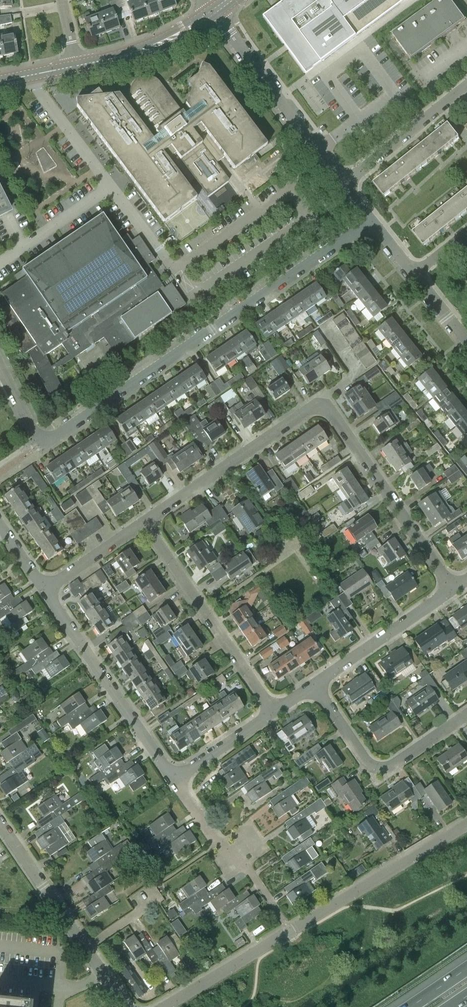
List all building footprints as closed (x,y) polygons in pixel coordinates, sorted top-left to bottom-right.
[(11,7),(10,0),(0,0),(0,9),(11,7)] [(98,15),(105,33),(120,28),(115,16),(122,14),(117,0),(116,0),(109,3),(112,10),(106,12),(106,10),(100,12),(101,14),(98,15)] [(141,0),(133,0),(129,0),(126,1),(126,0),(117,0),(122,14),(129,11),(134,23),(148,18),(141,0)] [(157,0),(141,0),(148,18),(162,12),(157,0)] [(162,12),(176,7),(174,0),(157,0),(162,12)] [(406,0),(284,0),(278,4),(321,62),(406,0)] [(411,60),(465,20),(450,0),(439,0),(392,34),(411,60)] [(105,33),(98,15),(90,18),(89,13),(82,16),(91,39),(105,33)] [(0,17),(0,26),(12,24),(10,15),(0,17)] [(0,37),(0,43),(3,56),(18,53),(14,34),(7,35),(6,34),(1,35),(1,36),(0,37)] [(266,145),(233,101),(208,68),(201,65),(185,106),(187,109),(182,113),(160,83),(159,82),(157,81),(156,80),(155,79),(153,78),(152,77),(150,77),(149,77),(147,76),(146,76),(144,77),(142,77),(141,77),(139,78),(138,79),(136,80),(135,81),(134,82),(133,83),(132,84),(131,86),(131,87),(130,89),(130,90),(130,92),(130,94),(130,95),(130,97),(130,98),(131,100),(132,101),(126,106),(119,95),(76,100),(76,108),(134,184),(133,184),(132,186),(146,205),(148,205),(149,204),(164,223),(196,198),(186,185),(195,179),(207,196),(229,180),(216,163),(224,157),(234,170),(255,154),(259,160),(275,149),(270,142),(266,145)] [(448,124),(411,154),(422,168),(459,138),(448,124)] [(45,171),(56,164),(44,145),(33,153),(45,171)] [(422,168),(411,154),(373,184),(384,197),(422,168)] [(450,203),(461,217),(466,212),(466,190),(450,203)] [(461,217),(450,203),(413,233),(423,247),(461,217)] [(45,355),(62,344),(72,359),(103,338),(114,353),(186,305),(171,284),(164,289),(156,277),(148,265),(155,260),(139,236),(132,241),(127,234),(119,240),(102,215),(21,270),(26,278),(1,295),(3,299),(0,301),(0,311),(22,355),(27,351),(49,396),(62,390),(45,355)] [(350,290),(364,279),(356,269),(351,274),(344,265),(335,272),(339,276),(340,275),(343,279),(342,280),(350,290)] [(364,279),(350,290),(357,299),(371,288),(364,279)] [(315,284),(305,291),(315,305),(324,298),(326,301),(331,298),(332,298),(330,294),(325,287),(320,291),(315,284)] [(371,288),(357,299),(365,309),(379,298),(371,288)] [(305,291),(295,298),(305,312),(315,305),(305,291)] [(334,291),(330,294),(332,298),(331,298),(334,302),(339,298),(334,291)] [(295,298),(285,304),(295,319),(305,312),(295,298)] [(343,306),(339,298),(334,302),(339,309),(343,306)] [(386,307),(379,298),(365,309),(373,318),(386,307)] [(285,304),(275,311),(285,325),(295,319),(285,304)] [(350,320),(355,317),(350,309),(345,313),(350,320)] [(275,311),(265,318),(275,332),(285,325),(275,311)] [(330,312),(323,317),(326,321),(333,317),(330,312)] [(335,326),(346,318),(343,313),(332,321),(335,326)] [(326,321),(323,317),(316,322),(319,326),(326,321)] [(360,324),(355,317),(350,320),(355,327),(360,324)] [(275,332),(265,318),(255,325),(265,339),(275,332)] [(349,323),(346,318),(335,326),(338,331),(349,323)] [(385,340),(398,329),(391,319),(377,330),(385,340)] [(349,323),(338,331),(342,336),(353,328),(349,323)] [(310,326),(303,331),(306,335),(313,330),(310,326)] [(353,328),(342,336),(345,341),(356,333),(353,328)] [(406,338),(398,329),(385,340),(392,349),(406,338)] [(306,335),(303,331),(296,335),(299,340),(306,335)] [(317,331),(312,335),(320,347),(326,344),(317,331)] [(245,332),(235,339),(247,355),(257,348),(245,332)] [(359,338),(356,333),(345,341),(349,346),(359,338)] [(363,343),(359,338),(349,346),(352,350),(363,343)] [(413,347),(406,338),(392,349),(400,358),(413,347)] [(235,339),(225,345),(235,359),(244,353),(246,356),(247,355),(235,339)] [(290,339),(283,344),(286,349),(293,344),(290,339)] [(371,350),(375,347),(370,340),(366,343),(371,350)] [(277,355),(267,341),(262,345),(264,348),(271,359),(277,355)] [(363,343),(352,350),(355,355),(366,348),(363,343)] [(225,345),(216,352),(225,366),(235,359),(225,345)] [(375,347),(371,350),(376,357),(380,354),(375,347)] [(421,357),(413,347),(400,358),(407,368),(421,357)] [(271,359),(264,348),(258,352),(266,363),(271,359)] [(366,348),(355,355),(359,360),(369,353),(366,348)] [(225,366),(216,352),(205,359),(215,373),(225,366)] [(324,354),(309,364),(319,378),(329,371),(325,365),(331,361),(326,353),(324,354)] [(369,353),(359,360),(362,365),(373,358),(369,353)] [(247,369),(253,365),(248,356),(242,360),(247,369)] [(275,360),(283,372),(289,368),(280,356),(275,360)] [(376,363),(373,358),(362,365),(365,370),(376,363)] [(283,372),(275,360),(269,363),(278,376),(283,372)] [(382,372),(389,366),(384,360),(380,363),(377,365),(382,372)] [(319,378),(309,364),(293,375),(298,381),(303,378),(308,386),(319,378)] [(249,374),(256,369),(253,365),(246,370),(249,374)] [(185,373),(195,387),(205,380),(195,366),(185,373)] [(389,366),(382,372),(387,379),(395,373),(389,366)] [(380,373),(376,367),(363,376),(367,382),(380,373)] [(425,390),(439,379),(431,369),(417,380),(425,390)] [(195,387),(185,373),(175,380),(185,394),(195,387)] [(240,373),(234,378),(237,383),(244,378),(240,373)] [(358,380),(362,385),(367,382),(363,376),(358,380)] [(250,377),(243,381),(250,392),(256,388),(258,387),(250,377)] [(227,389),(224,385),(219,378),(214,382),(222,393),(227,389)] [(234,378),(224,385),(227,389),(237,383),(234,378)] [(275,401),(290,391),(281,379),(266,389),(275,401)] [(439,379),(425,390),(432,399),(446,388),(439,379)] [(175,380),(165,386),(175,401),(185,394),(175,380)] [(209,386),(216,397),(222,393),(214,382),(208,386),(209,386)] [(351,408),(367,396),(360,385),(343,397),(351,408)] [(175,401),(165,386),(155,393),(165,407),(175,401)] [(446,388),(432,399),(440,409),(454,398),(446,388)] [(386,407),(399,397),(395,392),(382,400),(386,407)] [(155,393),(146,400),(155,414),(165,407),(155,393)] [(408,404),(412,400),(407,393),(402,397),(408,404)] [(250,404),(244,408),(254,423),(264,416),(256,404),(258,403),(252,395),(246,399),(250,404)] [(367,396),(351,408),(358,418),(375,407),(367,396)] [(227,408),(220,398),(220,397),(213,402),(220,413),(227,408)] [(399,397),(386,407),(383,409),(387,415),(372,424),(380,435),(399,422),(392,412),(394,411),(405,404),(399,397)] [(461,407),(454,398),(440,409),(447,418),(461,407)] [(206,403),(203,399),(196,404),(199,408),(206,403)] [(146,400),(136,407),(145,421),(155,414),(146,400)] [(412,400),(408,404),(413,410),(417,407),(412,400)] [(145,421),(136,407),(126,413),(136,428),(145,421)] [(191,407),(183,412),(186,417),(194,412),(191,407)] [(254,423),(244,408),(238,412),(235,407),(229,411),(234,419),(236,418),(244,430),(254,423)] [(461,407),(447,418),(455,427),(466,418),(466,414),(461,407)] [(186,417),(183,412),(176,417),(179,422),(186,417)] [(423,422),(427,419),(422,412),(417,416),(423,422)] [(136,428),(126,413),(116,420),(125,434),(128,439),(138,432),(135,428),(136,428)] [(212,443),(224,434),(215,421),(209,426),(205,420),(200,423),(194,415),(188,419),(204,443),(209,439),(212,443)] [(455,427),(462,437),(466,433),(466,418),(455,427)] [(202,450),(199,446),(204,443),(188,419),(182,423),(196,442),(181,452),(191,466),(202,458),(198,453),(202,450)] [(409,433),(421,425),(417,419),(405,428),(409,433)] [(427,419),(423,422),(428,429),(433,426),(427,419)] [(171,421),(164,426),(167,430),(174,426),(171,421)] [(167,430),(164,426),(157,431),(160,435),(167,430)] [(95,434),(105,448),(115,441),(106,427),(95,434)] [(306,434),(316,448),(327,441),(317,427),(306,434)] [(438,441),(442,438),(437,431),(432,434),(438,441)] [(105,448),(95,434),(86,441),(95,455),(105,448)] [(316,448),(306,434),(296,441),(306,456),(316,448)] [(147,444),(154,439),(151,435),(143,440),(147,444)] [(442,438),(438,441),(443,448),(447,445),(442,438)] [(130,439),(124,443),(132,454),(137,451),(130,439)] [(86,441),(76,448),(85,462),(95,455),(86,441)] [(181,452),(174,457),(172,454),(167,457),(156,441),(148,446),(157,458),(160,463),(165,459),(167,462),(166,462),(172,471),(176,468),(180,474),(183,471),(184,473),(190,469),(189,467),(191,466),(181,452)] [(306,456),(296,441),(285,449),(295,463),(306,456)] [(388,462),(409,448),(405,443),(399,447),(395,441),(381,451),(388,462)] [(132,454),(124,443),(119,447),(126,458),(132,454)] [(441,449),(437,444),(424,452),(428,458),(441,449)] [(148,446),(123,463),(127,468),(146,455),(151,462),(157,458),(148,446)] [(76,448),(66,454),(76,469),(85,462),(76,448)] [(412,453),(409,448),(388,462),(396,473),(410,463),(406,457),(412,453)] [(295,463),(285,449),(274,456),(284,470),(295,463)] [(66,454),(56,461),(66,475),(76,469),(66,454)] [(324,465),(328,470),(341,461),(337,456),(324,465)] [(461,470),(465,466),(460,459),(455,463),(461,470)] [(106,465),(109,470),(117,465),(113,460),(106,465)] [(447,479),(458,471),(450,460),(439,469),(443,473),(447,479)] [(66,475),(56,461),(46,468),(51,475),(46,479),(51,486),(66,475)] [(127,468),(123,463),(116,468),(124,479),(120,482),(123,487),(127,484),(130,487),(118,496),(127,509),(138,502),(138,501),(140,500),(132,488),(138,484),(127,468)] [(148,486),(162,477),(154,465),(140,474),(148,486)] [(328,470),(324,465),(319,468),(323,474),(328,470)] [(409,478),(418,491),(430,483),(425,476),(433,471),(429,465),(421,470),(409,478)] [(261,497),(273,489),(275,493),(283,488),(275,474),(267,480),(259,467),(246,475),(261,497)] [(93,474),(97,478),(104,473),(101,469),(93,474)] [(339,490),(353,480),(346,469),(331,479),(339,490)] [(463,477),(458,471),(447,479),(451,485),(463,477)] [(39,489),(45,484),(37,473),(31,477),(39,489)] [(304,476),(309,483),(313,480),(308,473),(304,476)] [(97,478),(93,474),(86,479),(89,483),(97,478)] [(293,494),(299,490),(290,478),(285,481),(293,494)] [(353,480),(339,490),(346,500),(361,490),(353,480)] [(98,481),(85,489),(92,499),(96,506),(104,500),(97,489),(101,486),(98,481)] [(81,483),(74,487),(77,492),(84,487),(81,483)] [(48,489),(45,484),(39,489),(42,493),(48,489)] [(8,490),(10,492),(4,496),(12,507),(26,498),(18,487),(16,485),(8,490)] [(314,491),(313,490),(310,486),(297,495),(301,500),(314,491)] [(77,492),(74,487),(66,492),(70,497),(77,492)] [(444,487),(439,491),(445,499),(450,496),(444,487)] [(85,489),(80,493),(87,503),(92,499),(85,489)] [(368,501),(361,490),(346,500),(354,511),(368,501)] [(87,503),(80,493),(74,497),(81,507),(87,503)] [(438,496),(436,497),(434,495),(418,506),(425,516),(444,504),(438,496)] [(127,509),(118,496),(106,503),(115,517),(127,509)] [(53,510),(57,507),(50,497),(46,499),(53,510)] [(26,498),(12,507),(19,518),(33,508),(26,498)] [(74,505),(70,500),(60,507),(64,512),(74,505)] [(247,500),(237,508),(232,511),(248,534),(263,524),(247,500)] [(444,504),(425,516),(433,527),(452,514),(455,518),(464,513),(461,508),(454,512),(452,508),(448,506),(446,503),(444,504)] [(221,519),(219,520),(221,523),(228,518),(219,505),(214,508),(221,519)] [(221,519),(214,508),(207,513),(202,506),(181,520),(189,533),(205,522),(208,527),(219,520),(221,519)] [(33,508),(19,518),(26,529),(40,519),(33,508)] [(76,509),(65,516),(69,522),(79,514),(76,509)] [(304,509),(296,515),(298,518),(306,512),(304,509)] [(56,514),(61,521),(64,519),(59,512),(56,514)] [(310,518),(313,523),(321,518),(317,513),(310,518)] [(79,514),(69,522),(72,527),(83,519),(79,514)] [(365,545),(376,538),(371,532),(376,528),(367,516),(347,529),(356,542),(361,539),(365,545)] [(96,518),(90,522),(97,532),(103,528),(96,518)] [(48,530),(40,519),(26,529),(34,539),(48,530)] [(86,524),(83,519),(72,527),(75,532),(81,528),(85,525),(86,524)] [(459,519),(452,524),(455,529),(462,524),(459,519)] [(67,530),(71,528),(66,521),(62,523),(67,530)] [(219,530),(221,532),(225,530),(219,521),(209,528),(213,534),(219,530)] [(268,525),(272,530),(278,526),(274,521),(268,525)] [(90,522),(86,524),(85,525),(92,535),(97,532),(90,522)] [(333,524),(320,533),(324,539),(337,530),(333,524)] [(455,529),(452,524),(445,529),(447,534),(455,529)] [(85,525),(81,528),(87,538),(92,535),(85,525)] [(72,527),(67,530),(77,545),(82,542),(75,532),(72,527)] [(87,538),(81,528),(75,532),(82,542),(87,538)] [(48,530),(34,539),(41,550),(55,540),(48,530)] [(254,536),(258,540),(265,536),(261,531),(254,536)] [(462,539),(458,534),(448,540),(452,546),(461,561),(466,557),(466,547),(462,539)] [(382,547),(376,538),(365,545),(369,550),(374,547),(377,550),(381,556),(384,555),(390,563),(397,558),(399,560),(405,556),(393,539),(387,543),(382,547)] [(55,540),(41,550),(48,561),(62,551),(55,540)] [(205,567),(216,560),(211,553),(209,555),(201,543),(187,553),(199,571),(205,567)] [(227,550),(230,554),(236,550),(233,546),(227,550)] [(229,570),(225,573),(227,575),(230,580),(247,569),(251,566),(256,562),(253,557),(248,550),(225,565),(229,570)] [(138,565),(129,551),(115,560),(124,574),(138,565)] [(205,567),(210,575),(221,568),(218,563),(224,559),(221,554),(218,556),(217,558),(215,559),(216,560),(205,567)] [(102,569),(109,579),(114,575),(107,565),(102,569)] [(221,568),(210,575),(215,583),(224,577),(220,572),(222,570),(221,568)] [(94,574),(101,584),(107,580),(100,570),(94,574)] [(343,593),(338,597),(346,609),(353,605),(349,599),(371,584),(362,570),(339,586),(343,593)] [(374,570),(370,573),(377,581),(381,577),(374,570)] [(142,593),(157,582),(150,571),(134,582),(142,593)] [(407,573),(386,587),(381,581),(375,585),(384,598),(390,595),(395,601),(417,586),(407,573)] [(101,584),(94,574),(90,578),(96,587),(101,584)] [(90,578),(85,581),(92,591),(96,587),(90,578)] [(79,584),(80,584),(77,580),(68,586),(71,590),(70,591),(74,597),(78,594),(84,590),(79,584)] [(80,584),(79,584),(84,590),(87,588),(90,592),(92,591),(85,581),(80,584)] [(115,588),(119,594),(130,587),(125,581),(115,588)] [(165,593),(157,582),(142,593),(149,604),(165,593)] [(13,601),(9,595),(11,594),(4,584),(0,586),(0,610),(13,601)] [(238,627),(252,617),(248,612),(257,595),(262,591),(258,585),(248,592),(242,603),(242,602),(237,606),(240,610),(230,616),(238,627)] [(82,600),(77,603),(85,614),(99,604),(90,592),(87,588),(84,590),(78,594),(82,600)] [(120,595),(116,597),(121,605),(125,602),(120,595)] [(346,609),(338,597),(329,602),(336,612),(326,619),(340,639),(352,631),(340,613),(346,609)] [(13,601),(0,610),(0,619),(6,615),(12,624),(8,627),(7,630),(11,636),(24,626),(24,624),(21,619),(32,612),(25,602),(18,607),(13,601)] [(99,604),(85,614),(92,625),(106,615),(99,604)] [(270,614),(273,613),(276,611),(271,604),(266,607),(270,614)] [(136,619),(147,612),(142,606),(132,613),(136,619)] [(166,606),(151,616),(156,623),(157,623),(160,628),(163,628),(165,627),(175,620),(166,606)] [(452,616),(461,629),(466,625),(466,606),(452,616)] [(136,619),(139,624),(141,626),(151,619),(147,612),(136,619)] [(136,619),(132,613),(120,622),(124,628),(136,619)] [(113,626),(106,615),(92,625),(99,636),(113,626)] [(311,615),(305,618),(310,625),(316,622),(311,615)] [(259,628),(252,617),(238,627),(245,637),(259,628)] [(306,636),(307,635),(313,631),(314,631),(310,625),(305,618),(305,619),(298,623),(306,636)] [(139,624),(136,619),(124,628),(127,633),(139,624)] [(282,625),(281,625),(271,632),(276,639),(286,632),(282,625)] [(449,626),(448,627),(441,632),(436,625),(414,640),(424,655),(446,641),(447,643),(456,637),(449,626)] [(180,647),(195,636),(187,626),(172,636),(180,647)] [(266,638),(259,628),(245,637),(252,648),(266,638)] [(152,642),(156,648),(171,638),(167,632),(152,642)] [(195,636),(180,647),(187,657),(202,647),(195,636)] [(115,658),(129,648),(121,637),(107,647),(115,658)] [(280,639),(285,647),(289,644),(284,637),(280,639)] [(308,640),(299,646),(309,660),(320,653),(314,644),(310,638),(308,640)] [(52,655),(52,654),(48,649),(41,639),(23,651),(29,660),(15,670),(14,674),(12,672),(7,676),(11,683),(24,673),(24,674),(31,669),(52,655)] [(285,647),(280,639),(275,642),(281,650),(285,647)] [(149,650),(153,647),(148,640),(144,643),(149,650)] [(299,646),(289,653),(299,667),(309,660),(299,646)] [(160,658),(153,647),(149,650),(156,661),(160,658)] [(274,654),(269,647),(258,654),(263,661),(274,654)] [(136,659),(129,648),(115,658),(122,668),(136,659)] [(423,668),(421,664),(412,651),(407,655),(402,649),(379,664),(389,679),(412,664),(414,668),(415,667),(418,671),(423,668)] [(55,652),(52,654),(52,655),(31,669),(35,675),(45,669),(51,679),(69,666),(62,656),(60,658),(55,652)] [(299,667),(289,653),(279,660),(288,674),(299,667)] [(288,674),(279,660),(276,657),(271,660),(273,664),(268,667),(277,681),(288,674)] [(167,669),(160,658),(156,661),(164,671),(167,669)] [(136,659),(122,668),(129,679),(143,669),(136,659)] [(174,674),(184,667),(180,661),(170,668),(174,674)] [(189,681),(194,678),(198,684),(213,674),(204,661),(189,671),(190,672),(188,673),(185,675),(189,681)] [(465,662),(443,677),(445,681),(440,684),(445,691),(450,688),(451,690),(452,690),(466,680),(466,662),(466,661),(465,662)] [(188,673),(184,667),(174,674),(178,680),(185,675),(188,673)] [(150,680),(143,669),(129,679),(136,690),(150,680)] [(167,669),(164,671),(168,678),(172,676),(167,669)] [(375,677),(369,681),(365,674),(341,690),(352,705),(355,703),(356,705),(358,705),(362,703),(362,701),(361,699),(374,689),(377,693),(384,689),(375,677)] [(433,693),(438,689),(428,674),(422,679),(428,688),(406,702),(415,715),(437,700),(433,693)] [(222,675),(210,683),(214,689),(226,681),(222,675)] [(158,691),(150,680),(136,690),(144,700),(158,691)] [(214,689),(210,683),(206,686),(210,692),(214,689)] [(191,689),(186,692),(190,697),(195,694),(191,689)] [(158,691),(144,700),(151,711),(162,704),(165,702),(158,691)] [(34,698),(28,692),(22,699),(27,704),(34,698)] [(190,700),(193,703),(204,696),(201,692),(190,700)] [(222,701),(232,715),(243,708),(233,693),(228,697),(224,692),(219,696),(222,701)] [(9,698),(6,693),(0,697),(0,704),(9,698)] [(68,724),(81,714),(77,708),(85,703),(78,693),(60,706),(66,715),(57,722),(61,728),(68,724)] [(190,700),(179,707),(182,711),(193,703),(190,700)] [(397,709),(391,700),(384,704),(390,713),(369,728),(378,741),(400,726),(395,718),(401,715),(397,709)] [(222,701),(212,708),(221,722),(232,715),(222,701)] [(175,702),(167,709),(170,712),(178,704),(175,702)] [(162,704),(151,711),(150,712),(154,718),(166,709),(162,704)] [(93,706),(81,714),(68,724),(72,730),(80,725),(87,734),(106,721),(99,710),(97,712),(93,706)] [(168,712),(167,712),(171,718),(182,711),(179,707),(169,714),(168,712)] [(212,708),(201,715),(211,730),(221,722),(212,708)] [(171,718),(167,712),(156,720),(160,726),(171,718)] [(17,725),(20,731),(36,720),(33,715),(17,725)] [(201,715),(190,723),(200,737),(211,730),(201,715)] [(288,726),(282,730),(276,734),(288,753),(295,749),(292,745),(314,730),(305,716),(288,727),(288,726)] [(200,737),(190,723),(180,730),(190,744),(200,737)] [(42,727),(37,730),(43,740),(48,737),(42,727)] [(190,744),(180,730),(169,737),(172,743),(170,744),(170,746),(174,752),(176,753),(178,751),(179,752),(190,744)] [(39,751),(34,744),(26,749),(20,740),(21,739),(16,732),(0,743),(5,750),(0,753),(0,754),(7,763),(10,761),(14,767),(39,751)] [(54,734),(49,738),(53,743),(58,740),(54,734)] [(318,744),(294,760),(299,769),(315,758),(319,764),(322,762),(330,773),(342,764),(338,758),(337,759),(334,754),(335,753),(329,745),(322,750),(318,744)] [(463,752),(458,744),(436,759),(446,774),(466,760),(466,749),(463,752)] [(105,778),(124,766),(119,759),(122,758),(115,747),(109,752),(104,745),(92,753),(97,760),(94,763),(100,772),(88,780),(93,787),(105,778)] [(288,753),(285,748),(280,751),(283,756),(288,753)] [(251,749),(237,759),(223,768),(223,769),(222,770),(226,776),(220,780),(227,790),(233,786),(236,790),(248,782),(239,768),(247,762),(248,763),(257,758),(251,749)] [(14,767),(2,775),(7,781),(0,786),(0,788),(6,796),(24,784),(33,777),(27,768),(35,762),(34,761),(42,756),(39,751),(14,767)] [(127,771),(124,766),(105,778),(109,784),(119,778),(125,788),(129,785),(133,792),(146,783),(142,776),(144,775),(137,765),(127,771)] [(276,779),(282,775),(276,765),(243,787),(244,787),(245,787),(249,792),(246,794),(253,804),(271,792),(264,783),(273,776),(276,779)] [(294,784),(295,784),(275,797),(269,802),(274,807),(272,809),(278,819),(297,806),(290,797),(299,791),(300,792),(310,785),(305,777),(294,784)] [(360,790),(353,780),(347,785),(342,778),(331,785),(341,799),(343,798),(353,812),(366,803),(358,791),(360,790)] [(420,799),(412,788),(408,791),(402,782),(395,786),(396,787),(380,798),(390,812),(410,798),(413,803),(420,799)] [(419,783),(412,788),(420,799),(426,794),(439,812),(452,803),(437,782),(425,790),(419,783)] [(86,784),(81,788),(85,793),(90,789),(86,784)] [(16,795),(11,798),(14,803),(19,800),(16,795)] [(55,829),(57,828),(64,823),(60,816),(76,805),(71,799),(62,805),(55,796),(37,808),(44,818),(45,817),(49,823),(35,833),(39,839),(54,829),(55,829)] [(290,819),(294,825),(294,826),(287,831),(294,841),(312,828),(305,819),(314,813),(315,815),(326,807),(320,799),(290,819)] [(376,850),(389,841),(392,844),(398,840),(374,806),(364,813),(369,820),(357,828),(361,834),(364,832),(376,850)] [(157,844),(170,835),(166,829),(174,824),(167,814),(149,826),(155,836),(137,848),(142,855),(157,844)] [(54,829),(39,839),(36,841),(43,851),(45,850),(49,857),(66,845),(62,839),(64,837),(57,828),(55,829),(54,829)] [(177,830),(170,835),(157,844),(161,850),(169,845),(176,855),(196,841),(189,831),(181,836),(177,830)] [(105,864),(111,860),(125,850),(121,844),(111,850),(105,840),(101,833),(88,842),(92,849),(86,853),(93,863),(101,858),(105,864)] [(314,845),(313,843),(321,837),(318,834),(310,839),(310,838),(284,856),(288,862),(286,863),(293,873),(311,861),(305,852),(314,845)] [(127,840),(121,844),(124,849),(130,845),(127,840)] [(65,848),(56,854),(58,858),(68,851),(65,848)] [(328,858),(321,863),(290,885),(294,891),(286,896),(293,906),(311,893),(305,884),(320,873),(321,875),(327,871),(325,869),(332,865),(328,858)] [(111,860),(105,864),(91,873),(95,879),(88,884),(94,894),(108,885),(113,882),(106,872),(116,866),(111,860)] [(304,866),(307,870),(314,866),(311,861),(304,866)] [(347,875),(351,881),(365,870),(361,865),(347,875)] [(190,907),(208,894),(204,888),(206,887),(199,877),(181,889),(187,899),(178,905),(182,912),(190,907)] [(108,885),(94,894),(88,898),(92,904),(84,909),(91,920),(110,907),(103,898),(113,891),(108,885)] [(216,888),(208,894),(190,907),(195,915),(202,910),(201,908),(210,902),(216,912),(221,909),(234,899),(228,889),(220,894),(216,888)] [(240,895),(234,899),(221,909),(225,915),(235,908),(241,918),(245,924),(262,913),(258,907),(259,906),(252,895),(245,901),(240,895)] [(182,917),(192,910),(190,907),(182,912),(180,914),(182,917)] [(169,920),(176,915),(172,909),(165,914),(169,920)] [(247,927),(245,924),(241,918),(234,923),(240,932),(247,927)] [(137,937),(138,938),(136,939),(134,936),(124,943),(130,952),(128,954),(133,962),(135,960),(136,961),(145,955),(152,964),(158,960),(156,956),(156,955),(142,934),(141,934),(137,937)] [(162,952),(156,955),(156,956),(158,960),(169,976),(176,971),(169,962),(179,955),(167,937),(156,944),(162,952)] [(233,943),(237,949),(245,943),(241,937),(233,943)] [(146,992),(129,967),(121,972),(139,998),(146,992)] [(180,980),(177,975),(171,979),(175,984),(180,980)]
